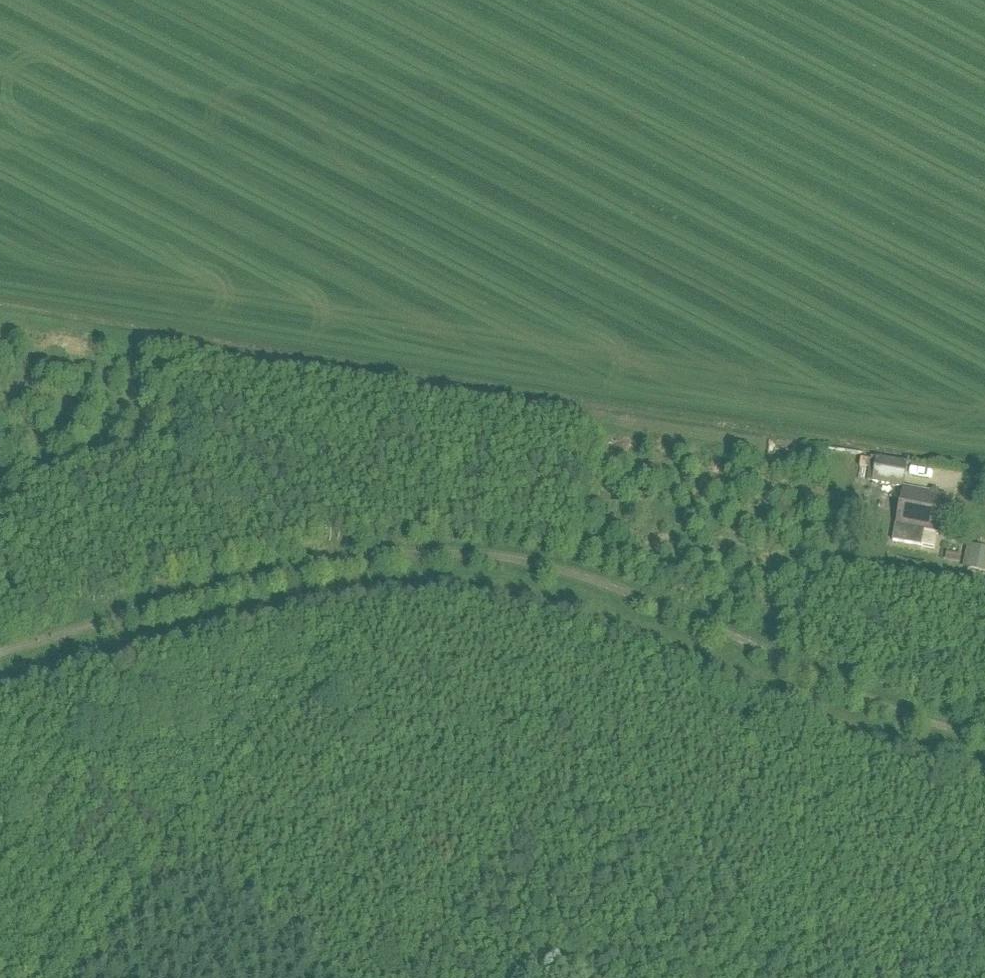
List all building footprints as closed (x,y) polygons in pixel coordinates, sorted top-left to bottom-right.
[(903,490),(907,464),(875,459),(871,485),(903,490)] [(938,537),(945,499),(905,491),(894,544),(923,550),(926,534),(938,537)] [(965,572),(984,576),(984,556),(969,552),(965,572)]
